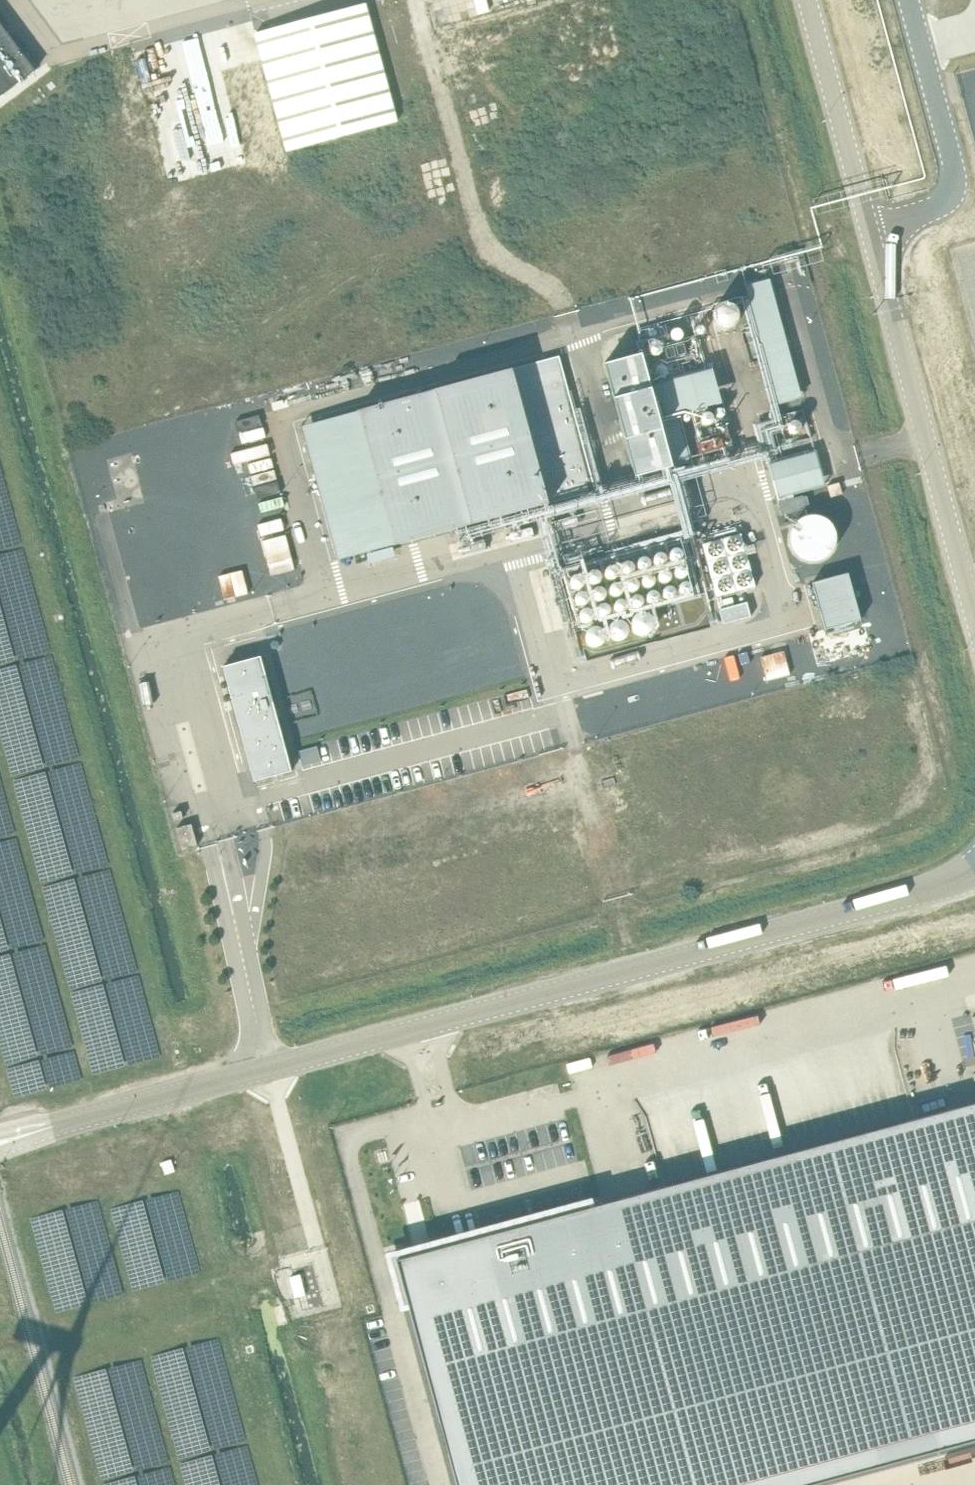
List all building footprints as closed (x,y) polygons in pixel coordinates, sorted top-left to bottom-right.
[(467,10),(479,7),(477,0),(464,0),(467,10)] [(255,34),(287,151),(397,121),(365,4),(255,34)] [(218,45),(240,40),(235,16),(212,22),(218,45)] [(36,71),(0,23),(0,97),(36,71)] [(272,144),(267,120),(253,123),(258,147),(272,144)] [(796,254),(767,262),(769,268),(788,263),(795,287),(807,284),(802,267),(800,267),(796,254)] [(790,270),(760,276),(784,399),(815,393),(790,270)] [(686,292),(690,306),(722,297),(718,284),(686,292)] [(729,303),(722,303),(716,306),(712,312),(712,319),(716,325),(722,329),(729,329),(735,325),(738,319),(738,312),(735,306),(729,303)] [(642,354),(605,364),(636,477),(673,466),(642,354)] [(559,356),(359,410),(395,544),(595,490),(559,356)] [(836,449),(788,453),(791,486),(839,483),(836,449)] [(807,496),(778,504),(781,515),(810,507),(807,496)] [(805,516),(798,520),(792,528),(790,537),(792,547),(798,555),(806,559),(814,560),(823,558),(830,553),(834,546),(836,537),(834,528),(829,521),(822,516),(814,515),(805,516)] [(747,534),(731,533),(730,547),(746,548),(747,534)] [(588,571),(609,648),(671,631),(664,608),(660,609),(657,600),(668,597),(665,584),(649,588),(643,568),(631,571),(630,566),(621,569),(619,562),(588,571)] [(848,574),(813,583),(825,629),(860,620),(848,574)] [(739,616),(766,610),(763,595),(736,601),(739,616)] [(815,636),(820,660),(831,657),(826,634),(815,636)] [(260,656),(223,666),(254,780),(291,770),(260,656)] [(182,818),(180,811),(173,813),(175,820),(182,818)] [(192,824),(177,828),(183,850),(198,846),(192,824)] [(392,1257),(405,1304),(408,1303),(457,1484),(809,1484),(974,1440),(974,1103),(618,1199),(589,1207),(436,1248),(435,1245),(392,1257)]
